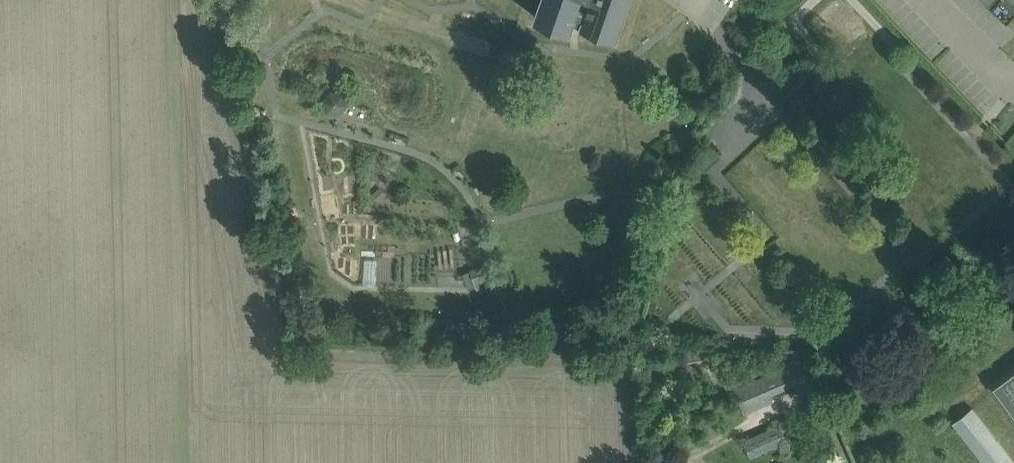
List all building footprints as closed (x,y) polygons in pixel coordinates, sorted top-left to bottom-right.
[(535,16),(571,28),(575,17),(582,20),(581,22),(617,35),(629,0),(540,0),(535,16)] [(331,90),(322,100),(327,113),(341,115),(349,105),(344,92),(331,90)] [(380,186),(373,194),(380,201),(387,194),(380,186)] [(489,262),(470,269),(477,288),(496,282),(489,263),(489,262)] [(648,353),(637,366),(646,373),(657,360),(648,353)] [(799,360),(737,386),(736,387),(746,410),(772,399),(770,393),(806,377),(799,360)] [(993,392),(1013,420),(1013,376),(993,392)] [(953,422),(985,462),(1013,462),(1013,461),(972,407),(953,422)] [(746,441),(750,453),(787,441),(783,429),(746,441)]
